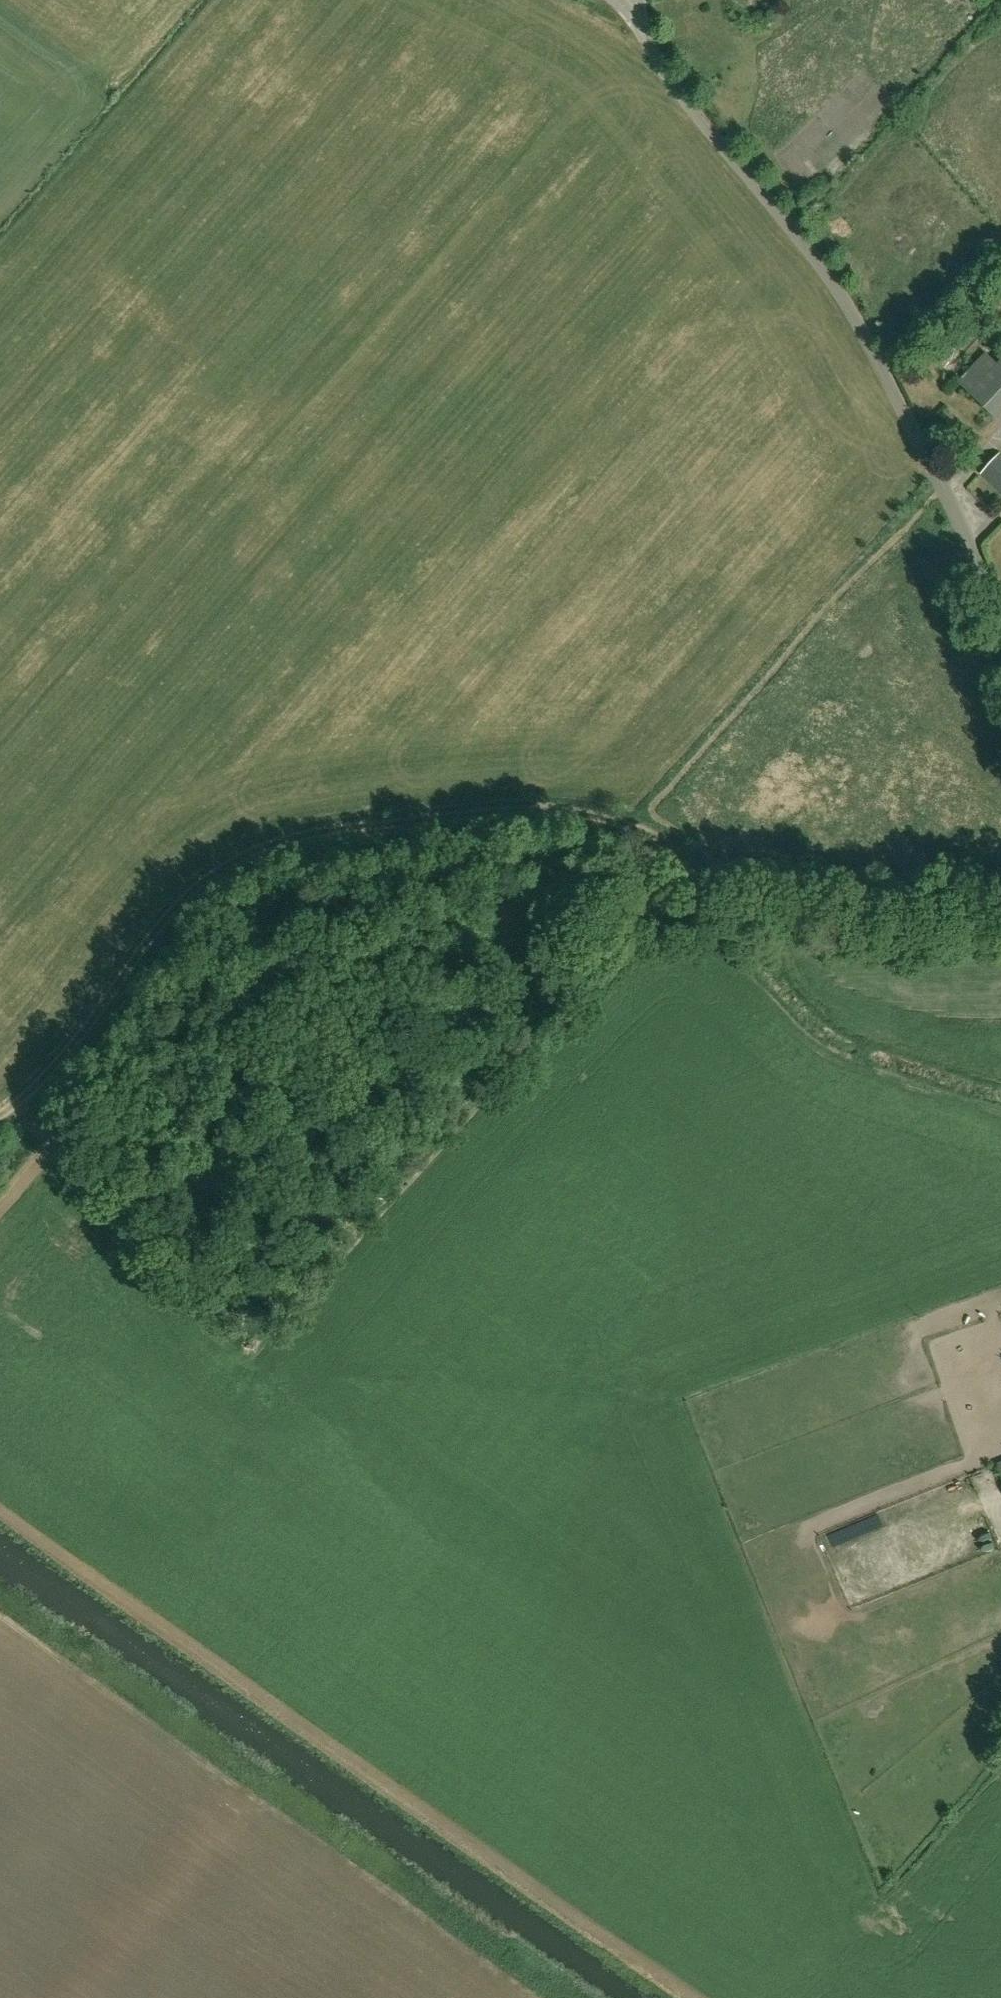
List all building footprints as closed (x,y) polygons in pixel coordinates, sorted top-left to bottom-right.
[(989,411),(1000,402),(1000,376),(977,393),(989,411)] [(992,413),(1000,425),(1000,406),(992,413)] [(939,421),(934,428),(940,434),(946,427),(939,421)] [(1000,457),(984,474),(1000,490),(1000,457)]
